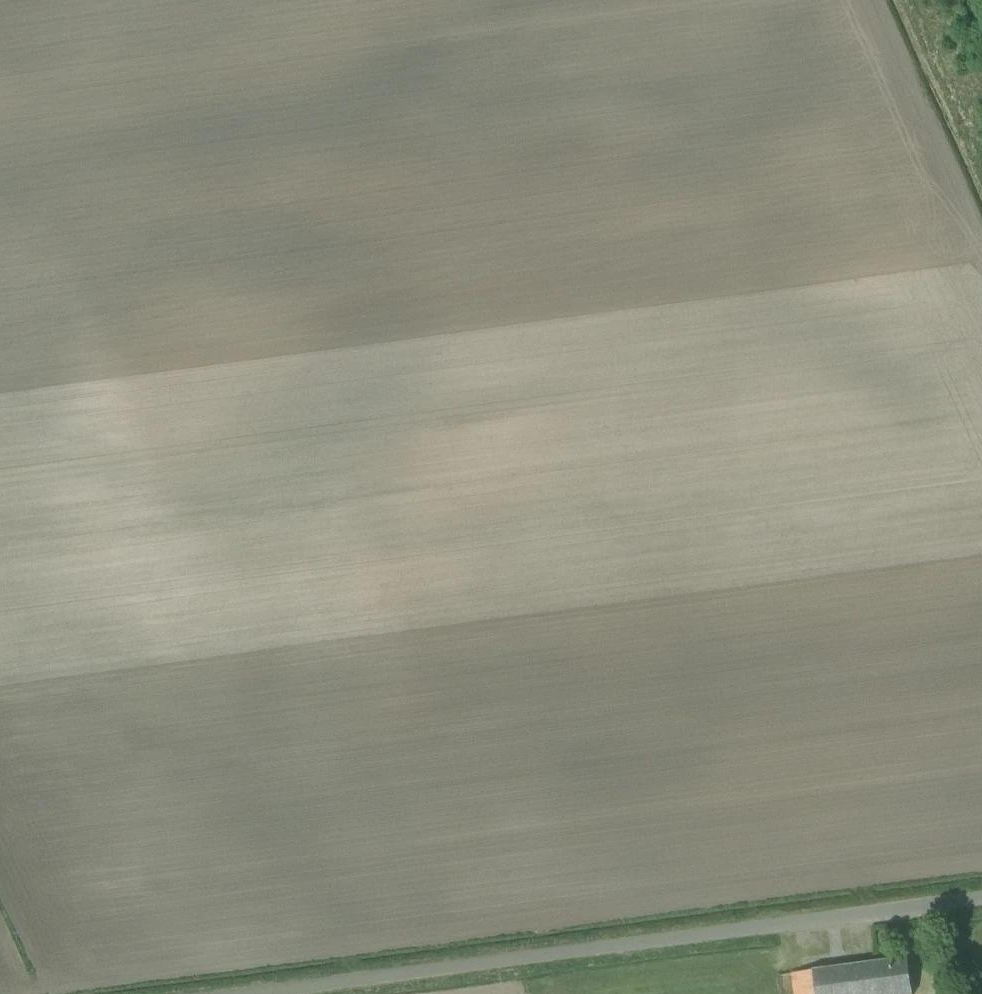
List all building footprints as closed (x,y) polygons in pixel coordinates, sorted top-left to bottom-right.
[(907,958),(793,973),(796,993),(912,993),(907,958)]
